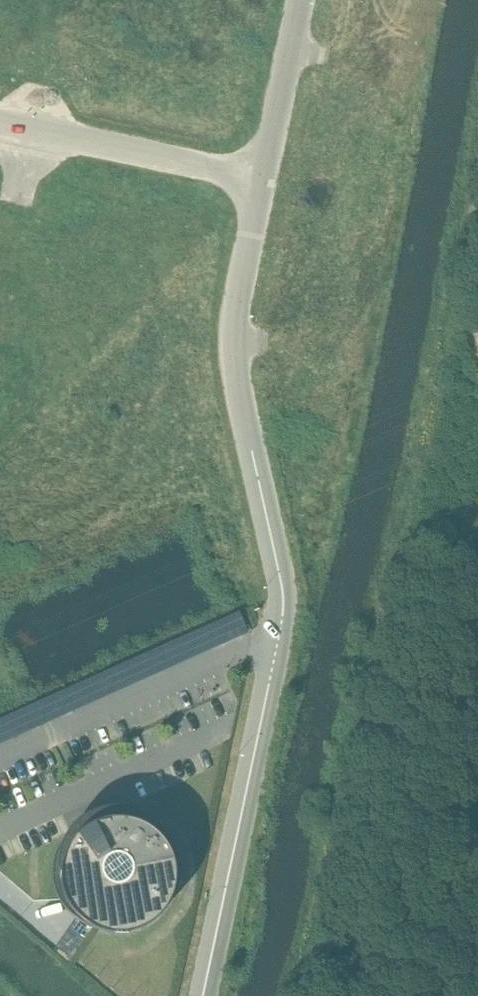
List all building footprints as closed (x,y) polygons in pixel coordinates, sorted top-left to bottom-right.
[(53,865),(53,870),(53,876),(53,881),(54,886),(55,891),(57,895),(59,900),(62,904),(65,909),(68,912),(72,916),(76,919),(80,922),(85,924),(90,926),(94,928),(99,929),(104,930),(109,930),(114,930),(119,930),(124,929),(126,928),(128,928),(130,928),(135,927),(140,925),(145,923),(150,921),(154,918),(158,916),(162,912),(166,909),(169,905),(171,901),(174,896),(176,892),(178,887),(179,882),(180,877),(180,872),(180,867),(179,862),(178,857),(177,852),(175,847),(173,843),(170,838),(167,834),(164,830),(160,827),(156,824),(152,821),(148,818),(143,816),(139,815),(134,814),(129,813),(124,813),(119,813),(115,813),(110,814),(107,814),(104,815),(102,815),(96,816),(90,818),(85,820),(80,823),(76,826),(72,829),(68,833),(65,837),(62,841),(59,846),(57,850),(55,855),(54,860),(53,865)]
